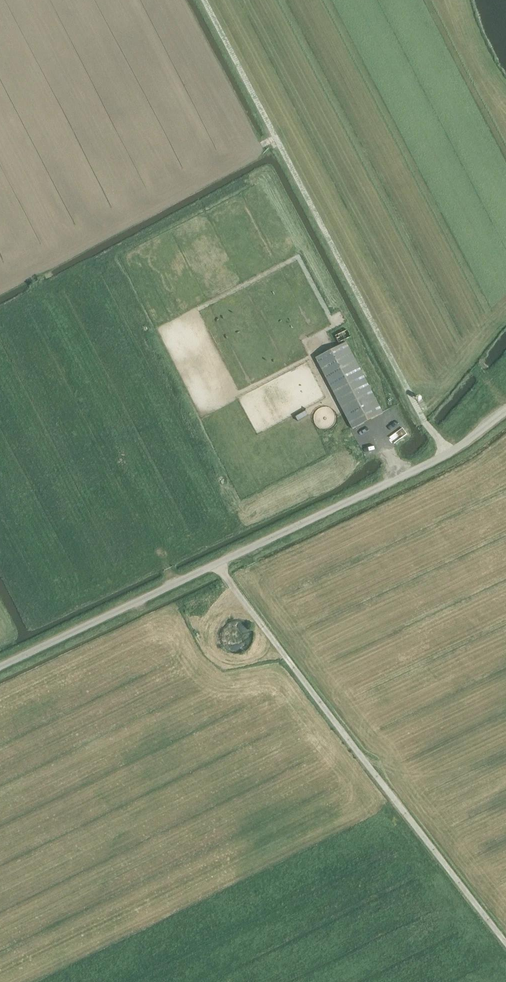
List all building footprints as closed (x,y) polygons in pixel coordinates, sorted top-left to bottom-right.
[(352,429),(366,422),(383,413),(346,342),(316,358),(352,429)] [(251,633),(251,632),(251,629),(250,626),(248,624),(246,621),(244,619),(242,618),(238,617),(235,616),(232,617),(228,618),(226,619),(223,621),(222,624),(220,626),(219,629),(219,632),(220,636),(220,638),(221,641),(223,643),(225,645),(229,647),(232,648),(234,648),(237,648),(241,647),(244,646),(246,644),(248,642),(249,639),(251,636),(251,633)]
